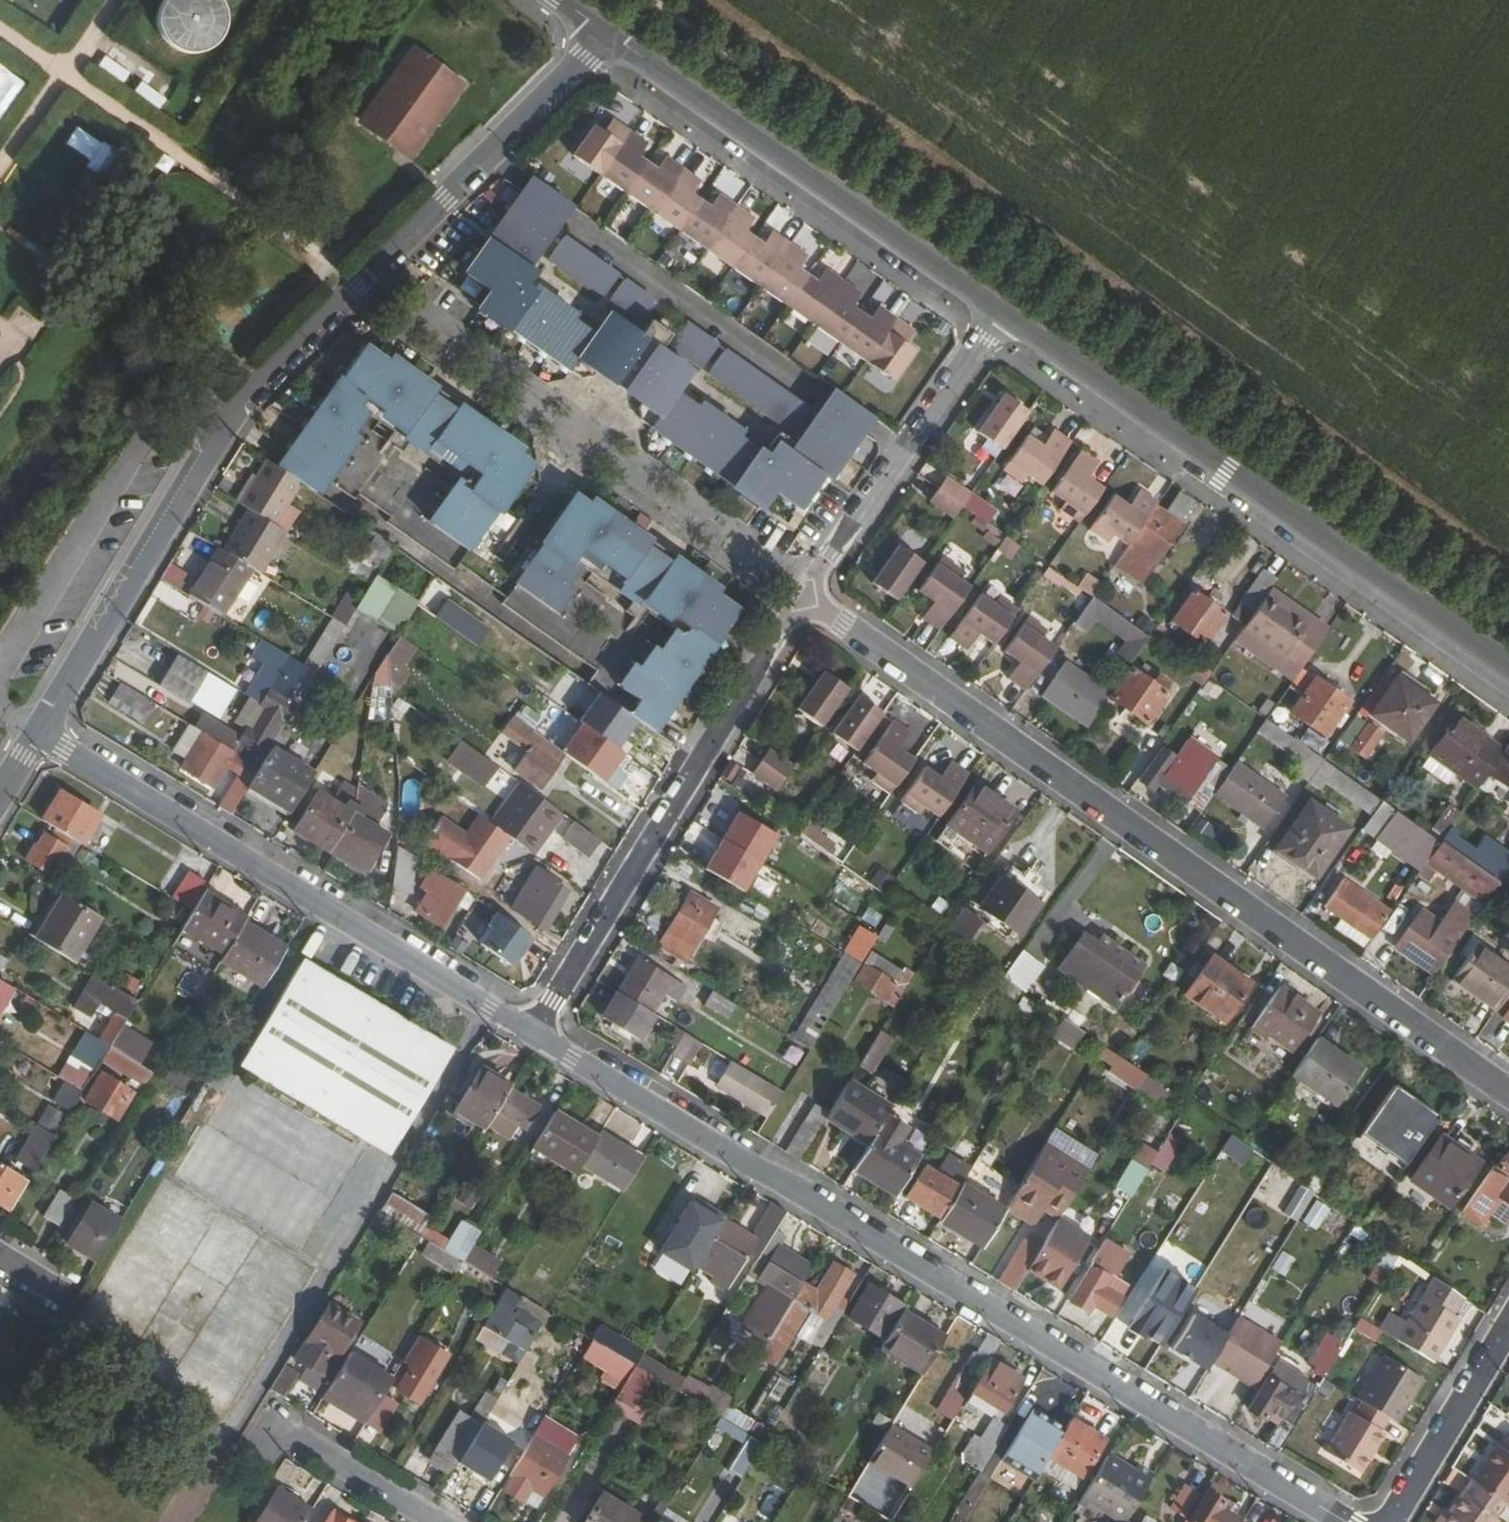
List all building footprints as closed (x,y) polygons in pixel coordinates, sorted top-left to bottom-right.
[(177,0),(168,3),(159,9),(155,17),(154,28),(156,36),(162,45),(170,49),(179,51),(189,48),(196,43),(202,34),(204,26),(202,15),(197,8),(187,2),(177,0)] [(414,47),(386,85),(396,92),(422,55),(414,47)] [(386,85),(362,120),(409,153),(433,120),(434,120),(461,82),(422,55),(396,92),(386,85)] [(589,117),(567,148),(595,168),(625,125),(607,114),(599,125),(589,117)] [(625,125),(595,168),(622,187),(644,156),(636,150),(643,139),(625,125)] [(644,156),(622,187),(649,207),(679,164),(661,151),(652,163),(644,156)] [(679,164),(649,207),(676,226),(698,195),(689,189),(697,177),(679,164)] [(479,246),(483,249),(462,280),(484,295),(474,310),(574,381),(586,381),(599,362),(600,362),(600,361),(597,350),(597,349),(596,349),(594,349),(565,329),(567,326),(528,299),(507,285),(520,265),(550,222),(562,206),(525,180),(513,197),(479,246)] [(698,195),(676,226),(703,245),(733,202),(714,189),(705,200),(698,195)] [(733,202),(703,245),(729,264),(752,233),(743,227),(751,215),(733,202)] [(752,233),(729,264),(757,283),(787,240),(768,227),(760,238),(752,233)] [(787,240),(757,283),(783,301),(805,270),(798,265),(805,254),(787,240)] [(552,242),(537,263),(591,301),(606,279),(552,242)] [(520,265),(507,285),(528,299),(542,280),(520,265)] [(805,270),(783,301),(810,321),(840,278),(822,265),(814,276),(805,270)] [(840,278),(810,321),(837,340),(860,309),(851,303),(860,291),(840,278)] [(613,284),(598,306),(631,329),(646,306),(613,284)] [(860,309),(837,340),(864,359),(895,316),(876,303),(868,315),(860,309)] [(895,316),(864,359),(892,379),(914,347),(904,340),(913,329),(895,316)] [(676,327),(661,349),(693,371),(707,349),(676,327)] [(358,352),(286,455),(322,481),(351,439),(345,435),(359,415),(357,413),(358,411),(352,407),(357,400),(364,405),(366,403),(378,411),(374,417),(402,436),(427,400),(358,352)] [(701,378),(787,436),(802,415),(717,355),(701,378)] [(747,500),(759,509),(771,493),(793,508),(814,477),(825,485),(858,437),(869,421),(832,396),(822,412),(793,453),(779,473),(760,460),(755,456),(752,459),(731,445),(733,441),(691,412),(689,413),(687,414),(656,392),(646,395),(634,412),(637,423),(747,500)] [(1004,394),(979,430),(1004,448),(1029,411),(1004,394)] [(427,400),(402,436),(424,451),(448,415),(427,400)] [(448,415),(424,451),(471,484),(467,489),(458,483),(428,526),(465,552),(524,467),(448,415)] [(351,439),(322,481),(353,501),(357,496),(389,518),(385,524),(452,570),(465,552),(428,526),(458,483),(366,418),(351,439)] [(1028,435),(1005,469),(1023,482),(1028,475),(1040,484),(1071,441),(1054,428),(1043,445),(1028,435)] [(775,440),(760,460),(779,473),(793,453),(775,440)] [(1081,447),(1050,492),(1064,501),(1059,507),(1078,521),(1101,487),(1086,476),(1097,460),(1081,447)] [(266,462),(237,504),(247,510),(270,526),(299,485),(276,469),(266,462)] [(937,490),(962,507),(971,495),(945,477),(937,490)] [(1113,495),(1089,529),(1109,542),(1114,536),(1125,544),(1126,543),(1136,530),(1154,503),(1156,501),(1140,489),(1128,506),(1113,495)] [(928,503),(953,520),(962,507),(937,490),(928,503)] [(1154,503),(1136,530),(1145,537),(1138,547),(1155,559),(1182,522),(1177,519),(1192,499),(1179,490),(1167,507),(1166,506),(1163,509),(1154,503)] [(969,497),(962,507),(978,519),(985,508),(969,497)] [(572,501),(514,585),(551,612),(567,589),(562,585),(576,565),(573,563),(577,558),(599,573),(603,567),(613,575),(615,573),(624,579),(643,550),(595,517),(572,501)] [(247,510),(222,553),(248,568),(259,575),(284,533),(270,526),(247,510)] [(997,548),(1004,535),(989,526),(982,539),(997,548)] [(1011,562),(1020,546),(1006,537),(996,553),(1011,562)] [(373,539),(360,560),(378,571),(391,550),(373,539)] [(1125,544),(1117,556),(1124,562),(1134,548),(1126,543),(1125,544)] [(217,549),(189,593),(220,612),(248,568),(222,553),(217,549)] [(895,549),(869,588),(893,604),(920,567),(895,549)] [(643,550),(624,579),(619,587),(640,601),(665,566),(643,550)] [(940,560),(915,594),(931,605),(918,622),(935,634),(967,589),(954,580),(959,573),(940,560)] [(665,566),(640,601),(669,622),(673,616),(678,619),(684,624),(683,626),(691,631),(686,638),(681,634),(680,636),(676,633),(662,654),(656,650),(642,670),(636,666),(621,687),(644,703),(664,717),(735,614),(701,591),(665,566)] [(501,604),(621,687),(636,666),(664,625),(581,569),(567,589),(551,612),(514,585),(501,604)] [(1258,569),(1237,599),(1252,610),(1267,588),(1273,579),(1258,569)] [(368,588),(355,610),(395,636),(404,621),(409,613),(416,602),(375,577),(368,588)] [(244,630),(160,578),(150,596),(193,623),(196,618),(254,653),(257,650),(239,639),(244,630)] [(1240,627),(1299,667),(1321,635),(1276,604),(1280,597),(1267,588),(1252,610),(1240,627)] [(330,617),(344,626),(360,601),(346,592),(330,617)] [(1192,592),(1172,620),(1202,642),(1222,613),(1192,592)] [(1090,595),(1073,619),(1087,629),(1105,604),(1091,594),(1090,595)] [(977,596),(946,642),(962,653),(974,635),(991,647),(1015,612),(996,599),(991,606),(977,596)] [(1276,604),(1304,623),(1308,617),(1280,597),(1276,604)] [(450,599),(437,616),(478,646),(490,629),(450,599)] [(1025,620),(1001,655),(1016,665),(1004,683),(1021,694),(1052,649),(1039,640),(1044,633),(1025,620)] [(257,650),(254,653),(267,662),(271,664),(279,651),(244,630),(239,639),(257,650)] [(400,636),(371,679),(391,693),(421,650),(400,636)] [(321,645),(309,666),(318,672),(331,650),(321,645)] [(246,696),(261,706),(291,659),(279,651),(271,664),(267,662),(246,696)] [(222,719),(237,684),(173,656),(158,690),(222,719)] [(291,659),(261,706),(266,710),(287,723),(297,706),(286,700),(306,668),(291,659)] [(1193,668),(1206,677),(1211,668),(1199,659),(1193,668)] [(1067,660),(1043,694),(1087,724),(1111,691),(1067,660)] [(1130,667),(1111,696),(1146,720),(1166,693),(1163,691),(1170,682),(1158,674),(1152,682),(1130,667)] [(1299,667),(1279,696),(1293,706),(1314,678),(1299,667)] [(1193,668),(1188,674),(1201,684),(1206,677),(1193,668)] [(1397,673),(1372,710),(1408,736),(1435,699),(1397,673)] [(821,674),(794,712),(818,729),(845,691),(821,674)] [(1314,678),(1293,706),(1290,711),(1322,733),(1331,721),(1336,725),(1344,713),(1339,710),(1346,700),(1314,678)] [(114,697),(143,715),(151,702),(122,684),(114,697)] [(633,718),(599,694),(579,723),(582,725),(616,750),(636,721),(633,718)] [(856,699),(830,738),(853,753),(880,715),(856,699)] [(644,703),(633,718),(636,721),(653,732),(664,717),(644,703)] [(465,760),(454,777),(474,790),(491,764),(414,709),(422,775),(427,778),(436,764),(445,770),(456,754),(465,760)] [(247,729),(233,752),(260,768),(271,750),(287,723),(266,710),(252,732),(247,729)] [(1354,712),(1337,736),(1350,746),(1367,722),(1354,712)] [(1451,717),(1426,753),(1474,788),(1485,772),(1499,752),(1451,717)] [(863,760),(876,769),(868,782),(888,796),(912,761),(895,750),(906,733),(889,722),(863,760)] [(1367,722),(1350,746),(1363,754),(1380,731),(1367,722)] [(170,753),(184,762),(203,734),(189,725),(170,753)] [(536,752),(521,775),(553,797),(576,764),(561,754),(522,725),(514,736),(536,752)] [(620,772),(630,759),(616,750),(582,725),(561,754),(576,764),(603,783),(614,768),(620,772)] [(184,762),(179,769),(211,788),(219,775),(223,769),(250,786),(260,768),(233,752),(203,734),(184,762)] [(1508,789),(1508,743),(1506,742),(1499,752),(1485,772),(1508,789)] [(1163,746),(1138,782),(1151,791),(1156,785),(1181,803),(1212,760),(1192,745),(1175,770),(1167,765),(1174,754),(1163,746)] [(250,786),(248,789),(288,814),(312,774),(271,750),(260,768),(250,786)] [(758,764),(781,782),(790,769),(765,752),(758,764)] [(1309,777),(1320,786),(1324,780),(1371,813),(1380,799),(1322,758),(1309,777)] [(1212,760),(1181,803),(1197,814),(1212,793),(1227,771),(1212,760)] [(729,761),(721,775),(730,781),(738,767),(729,761)] [(922,767),(898,802),(917,816),(922,809),(935,818),(966,774),(948,762),(937,779),(922,767)] [(1212,793),(1262,829),(1283,799),(1233,763),(1227,771),(1212,793)] [(749,777),(773,793),(781,782),(758,764),(749,777)] [(972,783),(943,825),(982,852),(1011,810),(972,783)] [(520,785),(491,825),(532,854),(561,815),(520,785)] [(315,792),(291,830),(359,872),(382,834),(315,792)] [(44,822),(57,830),(80,844),(97,817),(61,794),(44,822)] [(1361,826),(1419,868),(1422,863),(1436,843),(1438,840),(1380,799),(1371,813),(1361,826)] [(1307,803),(1273,850),(1310,876),(1343,829),(1307,803)] [(1447,803),(1434,829),(1447,836),(1460,810),(1447,803)] [(808,816),(798,831),(811,840),(817,833),(822,826),(808,816)] [(743,817),(717,859),(753,882),(780,840),(743,817)] [(470,818),(443,860),(460,871),(488,831),(470,818)] [(36,846),(27,861),(49,874),(57,861),(66,866),(80,844),(57,830),(52,839),(47,836),(40,849),(36,846)] [(817,833),(811,840),(827,852),(833,844),(817,833)] [(588,834),(577,850),(604,869),(614,853),(588,834)] [(1422,863),(1481,903),(1496,882),(1470,864),(1468,866),(1436,843),(1422,863)] [(397,849),(390,895),(410,898),(415,859),(397,849)] [(1496,882),(1508,862),(1508,858),(1505,856),(1498,866),(1478,852),(1470,864),(1496,882)] [(57,861),(49,874),(58,880),(66,866),(57,861)] [(1496,882),(1508,891),(1508,862),(1496,882)] [(988,864),(968,894),(1014,927),(1035,898),(1042,888),(1008,864),(1001,874),(988,864)] [(876,865),(867,880),(881,888),(890,873),(876,865)] [(188,873),(172,900),(192,912),(203,893),(208,884),(188,873)] [(422,891),(429,895),(416,914),(436,926),(452,900),(457,891),(432,875),(422,891)] [(522,877),(503,905),(541,930),(566,892),(551,882),(545,892),(522,877)] [(1340,880),(1321,907),(1369,939),(1388,913),(1340,880)] [(457,891),(452,900),(462,905),(467,897),(457,891)] [(182,928),(224,953),(243,922),(246,919),(203,893),(192,912),(182,928)] [(62,894),(35,939),(71,961),(98,916),(62,894)] [(690,895),(658,945),(684,961),(715,912),(690,895)] [(1419,910),(1391,952),(1430,977),(1469,920),(1450,907),(1439,924),(1419,910)] [(530,939),(495,914),(486,928),(489,931),(478,947),(509,969),(530,939)] [(221,960),(264,985),(286,948),(243,922),(224,953),(221,960)] [(1057,966),(1113,1007),(1138,974),(1082,932),(1057,966)] [(1453,977),(1481,997),(1497,1008),(1508,990),(1508,967),(1476,944),(1453,977)] [(1002,980),(1025,994),(1044,964),(1021,950),(1002,980)] [(792,1039),(810,1050),(862,965),(844,954),(792,1039)] [(638,957),(616,991),(620,992),(644,1007),(655,990),(676,1004),(687,987),(638,957)] [(304,959),(239,1065),(385,1154),(450,1049),(304,959)] [(1208,959),(1182,995),(1220,1022),(1247,986),(1208,959)] [(855,983),(890,1005),(910,975),(901,969),(892,983),(865,966),(855,983)] [(94,976),(73,1010),(86,1018),(96,1003),(103,1008),(112,994),(104,990),(108,984),(94,976)] [(1277,985),(1247,1026),(1262,1037),(1265,1032),(1290,1050),(1316,1014),(1277,985)] [(620,992),(604,1016),(640,1038),(655,1015),(644,1007),(620,992)] [(706,1003),(730,1018),(737,1007),(713,992),(706,1003)] [(93,1019),(85,1032),(102,1042),(110,1047),(122,1026),(137,1002),(125,995),(105,1027),(93,1019)] [(1054,1036),(1073,1048),(1082,1034),(1064,1022),(1054,1036)] [(152,1044),(122,1026),(110,1047),(140,1065),(152,1044)] [(880,1030),(857,1066),(868,1073),(892,1037),(880,1030)] [(684,1033),(672,1054),(689,1064),(701,1044),(684,1033)] [(1313,1039),(1288,1073),(1333,1105),(1358,1071),(1313,1039)] [(102,1042),(93,1057),(101,1062),(102,1060),(110,1047),(102,1042)] [(102,1060),(144,1086),(152,1072),(140,1065),(110,1047),(102,1060)] [(1104,1049),(1096,1062),(1162,1105),(1170,1092),(1104,1049)] [(155,1068),(181,1084),(190,1069),(163,1054),(155,1068)] [(716,1086),(767,1118),(781,1094),(730,1062),(716,1086)] [(479,1067),(455,1108),(483,1126),(489,1117),(506,1088),(508,1086),(479,1067)] [(152,1072),(179,1088),(181,1084),(155,1068),(152,1072)] [(143,1088),(167,1103),(186,1114),(195,1098),(179,1088),(152,1072),(144,1086),(143,1088)] [(84,1101),(117,1121),(128,1103),(113,1094),(119,1084),(101,1073),(84,1101)] [(848,1081),(830,1109),(825,1118),(868,1143),(878,1127),(891,1106),(848,1081)] [(52,1102),(71,1111),(81,1091),(61,1082),(52,1102)] [(1441,1117),(1397,1087),(1364,1134),(1408,1165),(1441,1117)] [(506,1088),(489,1117),(519,1136),(535,1107),(506,1088)] [(167,1103),(155,1124),(173,1135),(186,1114),(167,1103)] [(819,1103),(786,1153),(798,1160),(825,1118),(830,1109),(819,1103)] [(54,1130),(64,1113),(47,1104),(38,1121),(54,1130)] [(528,1146),(572,1172),(578,1162),(595,1134),(551,1107),(528,1146)] [(868,1143),(851,1170),(870,1181),(874,1175),(899,1190),(917,1162),(893,1148),(907,1127),(889,1115),(880,1129),(878,1127),(868,1143)] [(30,1171),(53,1136),(35,1124),(12,1159),(30,1171)] [(595,1134),(578,1162),(621,1188),(640,1157),(596,1131),(595,1134)] [(1168,1171),(1182,1140),(1167,1133),(1153,1165),(1168,1171)] [(1254,1150),(1232,1135),(1222,1151),(1244,1165),(1254,1150)] [(1438,1138),(1408,1179),(1446,1206),(1475,1165),(1438,1138)] [(1033,1165),(1013,1196),(1038,1211),(1059,1177),(1074,1187),(1091,1161),(1057,1141),(1039,1169),(1033,1165)] [(1149,1167),(1157,1151),(1142,1142),(1134,1158),(1149,1167)] [(983,1150),(969,1171),(979,1178),(993,1156),(983,1150)] [(1473,1191),(1459,1209),(1472,1219),(1481,1206),(1485,1200),(1491,1191),(1498,1196),(1508,1204),(1508,1153),(1507,1151),(1495,1168),(1491,1165),(1473,1191)] [(1134,1197),(1147,1168),(1129,1159),(1116,1189),(1134,1197)] [(11,1210),(28,1182),(0,1165),(0,1204),(11,1210)] [(925,1166),(906,1197),(940,1218),(959,1187),(925,1166)] [(870,1181),(895,1197),(899,1190),(874,1175),(870,1181)] [(1299,1183),(1281,1212),(1297,1222),(1315,1193),(1299,1183)] [(959,1187),(940,1218),(937,1223),(980,1250),(1004,1212),(961,1185),(959,1187)] [(391,1189),(377,1211),(411,1231),(424,1209),(391,1189)] [(59,1190),(43,1216),(57,1224),(72,1199),(59,1190)] [(1485,1200),(1481,1206),(1503,1222),(1508,1214),(1508,1204),(1498,1196),(1491,1191),(1485,1200)] [(1301,1223),(1318,1231),(1330,1206),(1313,1199),(1301,1223)] [(691,1200),(660,1251),(694,1271),(725,1220),(691,1200)] [(91,1203),(66,1243),(96,1262),(120,1221),(91,1203)] [(772,1203),(758,1228),(769,1234),(784,1210),(772,1203)] [(369,1221),(411,1246),(417,1235),(411,1231),(377,1211),(376,1209),(369,1221)] [(423,1239),(434,1245),(450,1255),(460,1260),(478,1229),(459,1218),(445,1240),(429,1230),(423,1239)] [(1032,1261),(1027,1270),(1058,1289),(1090,1238),(1058,1219),(1032,1261)] [(422,1226),(417,1235),(423,1239),(429,1230),(422,1226)] [(758,1228),(752,1239),(762,1246),(769,1234),(758,1228)] [(411,1246),(410,1247),(426,1258),(434,1245),(423,1239),(417,1235),(411,1246)] [(767,1280),(752,1306),(776,1319),(791,1294),(789,1293),(807,1264),(775,1244),(757,1274),(767,1280)] [(434,1245),(426,1258),(443,1268),(450,1255),(434,1245)] [(1386,1288),(1398,1256),(1381,1249),(1369,1281),(1386,1288)] [(1271,1269),(1285,1277),(1295,1258),(1281,1250),(1271,1269)] [(1014,1251),(995,1280),(1013,1291),(1027,1270),(1032,1261),(1014,1251)] [(465,1264),(502,1286),(509,1274),(473,1252),(465,1264)] [(1101,1253),(1068,1302),(1087,1313),(1092,1305),(1110,1317),(1121,1299),(1109,1291),(1124,1268),(1101,1253)] [(791,1294),(776,1319),(765,1338),(781,1348),(806,1305),(825,1316),(811,1340),(819,1345),(846,1300),(838,1295),(852,1273),(833,1261),(814,1292),(798,1282),(791,1294)] [(1141,1278),(1123,1307),(1135,1315),(1159,1330),(1163,1333),(1175,1313),(1157,1302),(1163,1292),(1141,1278)] [(1435,1279),(1396,1338),(1433,1362),(1460,1318),(1453,1315),(1463,1299),(1435,1279)] [(866,1281),(846,1315),(878,1334),(898,1301),(866,1281)] [(479,1328),(508,1345),(502,1355),(513,1363),(538,1321),(516,1308),(513,1312),(509,1310),(518,1296),(504,1287),(479,1328)] [(1190,1295),(1178,1315),(1184,1319),(1192,1324),(1204,1305),(1190,1295)] [(1463,1299),(1453,1315),(1460,1318),(1469,1303),(1463,1299)] [(327,1303),(293,1358),(325,1377),(358,1322),(327,1303)] [(898,1308),(876,1345),(920,1372),(942,1335),(898,1308)] [(1129,1323),(1154,1339),(1159,1330),(1135,1315),(1129,1323)] [(1184,1319),(1167,1345),(1200,1366),(1217,1340),(1192,1324),(1184,1319)] [(1238,1319),(1211,1362),(1254,1389),(1280,1345),(1238,1319)] [(1358,1320),(1354,1332),(1375,1339),(1379,1328),(1358,1320)] [(473,1338),(502,1355),(508,1345),(479,1328),(473,1338)] [(969,1350),(944,1392),(959,1402),(997,1340),(984,1332),(972,1352),(969,1350)] [(1326,1374),(1345,1344),(1326,1332),(1307,1363),(1326,1374)] [(400,1361),(408,1366),(395,1388),(417,1402),(430,1379),(426,1377),(442,1350),(416,1334),(400,1361)] [(347,1351),(322,1393),(352,1410),(349,1414),(363,1423),(380,1395),(381,1393),(391,1377),(347,1351)] [(990,1358),(965,1399),(976,1406),(979,1402),(994,1410),(997,1405),(1001,1407),(1020,1376),(990,1358)] [(1384,1358),(1357,1400),(1360,1402),(1386,1419),(1395,1424),(1421,1381),(1384,1358)] [(632,1365),(608,1405),(636,1422),(654,1390),(666,1397),(671,1389),(632,1365)] [(1266,1373),(1245,1405),(1257,1413),(1262,1404),(1279,1415),(1260,1443),(1275,1452),(1309,1399),(1318,1384),(1304,1375),(1294,1390),(1266,1373)] [(459,1411),(434,1453),(453,1466),(505,1380),(499,1376),(491,1390),(487,1387),(469,1416),(459,1411)] [(776,1376),(770,1396),(782,1400),(789,1380),(776,1376)] [(684,1380),(678,1403),(723,1414),(729,1391),(684,1380)] [(322,1393),(320,1397),(349,1414),(352,1410),(322,1393)] [(380,1395),(363,1423),(377,1432),(396,1402),(381,1393),(380,1395)] [(1348,1412),(1324,1452),(1358,1473),(1382,1434),(1378,1431),(1386,1419),(1360,1402),(1352,1415),(1348,1412)] [(743,1477),(767,1426),(726,1407),(715,1429),(742,1442),(729,1471),(743,1477)] [(1047,1452),(1062,1427),(1030,1408),(1000,1458),(1032,1478),(1047,1452)] [(994,1416),(975,1446),(988,1453),(1006,1423),(994,1416)] [(1062,1427),(1047,1452),(1080,1472),(1102,1437),(1069,1416),(1062,1427)] [(542,1419),(516,1460),(519,1462),(503,1489),(522,1500),(531,1486),(546,1495),(578,1440),(542,1419)] [(885,1430),(912,1446),(915,1441),(888,1425),(885,1430)] [(885,1430),(867,1460),(909,1485),(930,1450),(915,1441),(912,1446),(885,1430)] [(478,1432),(453,1474),(472,1486),(478,1475),(490,1482),(502,1463),(492,1456),(499,1445),(478,1432)] [(1471,1481),(1501,1502),(1504,1504),(1508,1496),(1508,1435),(1500,1448),(1496,1445),(1471,1481)] [(1103,1456),(1079,1495),(1086,1499),(1123,1521),(1124,1520),(1151,1474),(1134,1464),(1129,1472),(1127,1477),(1118,1472),(1121,1467),(1103,1456)] [(1118,1472),(1127,1477),(1129,1472),(1121,1467),(1118,1472)] [(478,1475),(472,1486),(483,1493),(490,1482),(478,1475)] [(956,1505),(983,1521),(990,1521),(1006,1495),(975,1475),(956,1505)] [(1443,1521),(1494,1521),(1496,1519),(1492,1517),(1501,1502),(1471,1481),(1449,1514),(1443,1521)] [(1195,1492),(1181,1484),(1168,1507),(1181,1515),(1195,1492)] [(257,1521),(304,1521),(312,1509),(277,1488),(257,1521)] [(1186,1519),(1190,1521),(1230,1521),(1234,1515),(1218,1506),(1221,1501),(1204,1490),(1186,1519)] [(873,1492),(864,1507),(887,1521),(896,1506),(873,1492)] [(631,1521),(636,1515),(602,1494),(585,1521),(632,1521),(631,1521)] [(1079,1495),(1074,1503),(1080,1507),(1086,1499),(1079,1495)] [(659,1512),(653,1509),(646,1521),(653,1521),(659,1512)] [(339,1521),(346,1521),(347,1520),(332,1511),(329,1516),(339,1521)] [(1436,1521),(1443,1521),(1449,1514),(1444,1511),(1436,1521)] [(1137,1521),(1150,1521),(1152,1520),(1142,1514),(1137,1521)]
